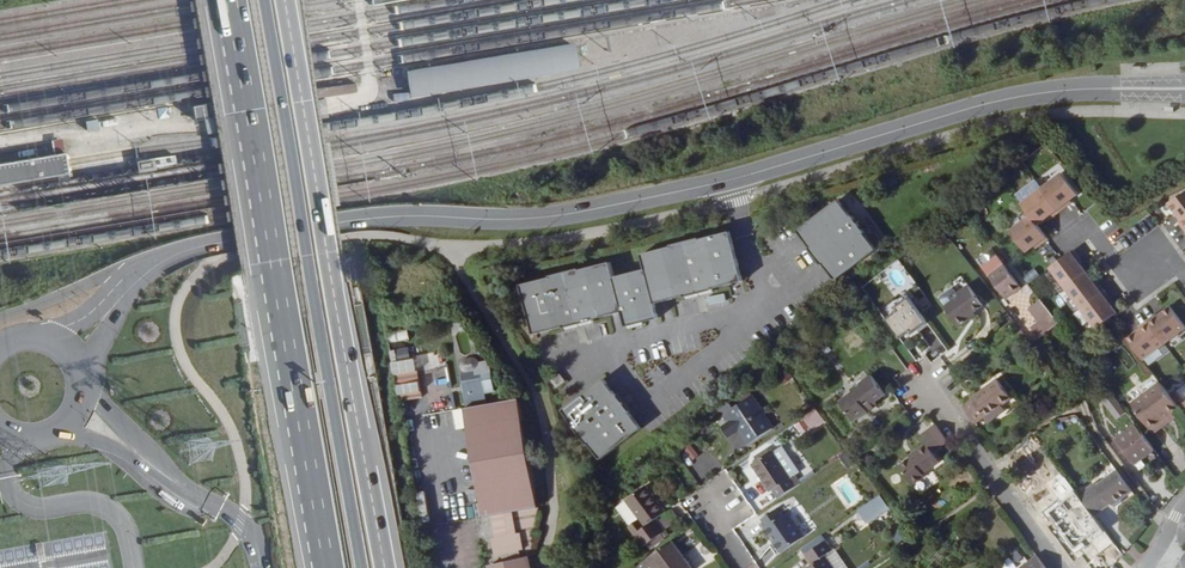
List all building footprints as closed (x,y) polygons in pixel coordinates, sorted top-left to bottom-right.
[(575,67),(571,41),(405,69),(409,95),(575,67)] [(195,116),(206,115),(205,104),(194,105),(195,116)] [(138,120),(136,112),(118,115),(119,123),(138,120)] [(117,123),(116,116),(99,118),(99,124),(117,123)] [(65,170),(64,163),(62,151),(0,161),(0,181),(65,170)] [(170,153),(132,158),(134,169),(151,167),(150,164),(172,161),(170,153)] [(1061,173),(1021,202),(1038,225),(1078,195),(1061,173)] [(1169,207),(1184,227),(1184,195),(1169,207)] [(823,265),(835,281),(876,250),(863,234),(864,233),(851,216),(851,217),(838,200),(797,232),(810,248),(809,249),(822,265),(823,265)] [(1028,254),(1048,238),(1029,215),(1010,231),(1028,254)] [(672,247),(641,254),(645,270),(653,304),(684,297),(684,298),(712,291),(712,290),(742,282),(730,231),(700,239),(699,238),(671,246),(672,247)] [(1095,330),(1118,312),(1072,252),(1049,269),(1095,330)] [(551,277),(521,285),(533,334),(564,327),(564,328),(592,321),(592,320),(622,312),(613,278),(610,262),(579,270),(579,269),(551,276),(551,277)] [(1022,289),(1005,267),(991,278),(1008,300),(1022,289)] [(1026,283),(1038,275),(1033,268),(1022,276),(1026,283)] [(645,270),(613,278),(622,312),(626,327),(657,319),(653,304),(645,270)] [(969,321),(976,315),(985,308),(970,288),(959,296),(961,299),(948,309),(947,310),(963,330),(971,324),(969,321)] [(961,299),(959,296),(956,291),(942,302),(948,309),(961,299)] [(888,324),(901,343),(909,338),(916,332),(918,335),(928,327),(910,302),(897,312),(899,316),(888,324)] [(1059,325),(1042,302),(1029,311),(1038,322),(1030,328),(1039,341),(1059,325)] [(1184,329),(1184,326),(1170,306),(1128,337),(1144,359),(1184,329)] [(979,318),(976,315),(969,321),(971,324),(979,318)] [(405,331),(391,334),(393,343),(407,340),(405,331)] [(397,350),(399,363),(413,361),(411,347),(397,350)] [(1128,366),(1134,361),(1122,347),(1116,352),(1128,366)] [(418,392),(413,365),(390,369),(395,397),(418,392)] [(792,379),(786,372),(781,375),(787,383),(792,379)] [(487,403),(482,373),(465,376),(469,406),(487,403)] [(559,373),(551,380),(557,388),(565,381),(559,373)] [(868,412),(878,405),(888,397),(874,378),(855,392),(856,395),(843,405),(858,424),(871,415),(868,412)] [(604,379),(563,411),(575,426),(575,427),(589,444),(601,459),(642,428),(630,412),(631,412),(617,394),(616,395),(604,379)] [(1178,406),(1160,381),(1132,403),(1151,429),(1160,422),(1159,421),(1171,412),(1178,406)] [(973,404),(964,410),(977,427),(985,420),(989,426),(998,418),(995,414),(1003,409),(1013,401),(998,383),(972,402),(973,404)] [(1128,415),(1114,396),(1105,403),(1119,422),(1128,415)] [(722,419),(727,425),(721,429),(729,440),(738,433),(748,447),(772,429),(755,408),(758,405),(752,397),(725,416),(722,413),(716,417),(719,421),(722,419)] [(531,552),(538,505),(519,400),(465,410),(484,515),(493,513),(497,533),(492,534),(497,562),(491,564),(491,567),(534,567),(531,552)] [(880,407),(878,405),(868,412),(871,415),(880,407)] [(1006,413),(1003,409),(995,414),(998,418),(1006,413)] [(822,416),(819,412),(807,421),(810,425),(822,416)] [(1160,422),(1151,429),(1154,433),(1175,416),(1171,412),(1159,421),(1160,422)] [(1137,427),(1118,442),(1124,450),(1126,448),(1138,465),(1156,451),(1137,427)] [(949,445),(937,428),(922,438),(928,446),(920,452),(922,455),(913,462),(902,470),(916,487),(927,479),(925,477),(941,465),(934,456),(949,445)] [(695,442),(689,446),(695,457),(702,452),(695,442)] [(695,457),(689,446),(682,451),(688,461),(695,457)] [(757,458),(759,462),(772,452),(769,449),(757,458)] [(772,452),(752,467),(772,494),(792,479),(772,452)] [(849,452),(841,456),(849,468),(856,463),(849,452)] [(922,455),(920,452),(911,459),(913,462),(922,455)] [(793,457),(802,471),(808,467),(800,453),(793,457)] [(1087,507),(1094,518),(1112,505),(1119,499),(1122,501),(1133,493),(1117,473),(1099,487),(1097,484),(1079,497),(1080,499),(1087,507)] [(658,522),(662,519),(668,515),(648,487),(628,502),(648,529),(637,537),(647,549),(668,534),(658,522)] [(868,523),(891,508),(882,494),(859,509),(868,523)] [(1081,511),(1087,507),(1080,499),(1075,503),(1081,511)] [(1114,508),(1122,501),(1119,499),(1112,505),(1114,508)] [(785,518),(780,510),(765,520),(771,528),(768,530),(784,554),(809,538),(792,513),(785,518)] [(676,513),(663,521),(669,530),(682,521),(676,513)] [(766,527),(757,513),(734,529),(743,543),(766,527)] [(1091,516),(1081,523),(1097,543),(1106,536),(1091,516)] [(671,532),(662,519),(658,522),(668,534),(671,532)] [(1088,548),(1091,551),(1099,545),(1081,523),(1080,520),(1055,539),(1071,560),(1088,548)] [(906,527),(895,534),(900,543),(912,536),(906,527)] [(827,556),(837,549),(830,539),(806,555),(814,565),(810,567),(835,567),(827,556)] [(674,543),(651,560),(654,564),(657,567),(692,567),(674,543)] [(1081,557),(1082,558),(1091,551),(1088,548),(1071,560),(1073,563),(1081,557)] [(1018,549),(1013,555),(1024,564),(1028,558),(1018,549)] [(613,564),(616,567),(628,567),(630,567),(623,557),(613,564)] [(1037,558),(1023,567),(1044,567),(1037,558)]
